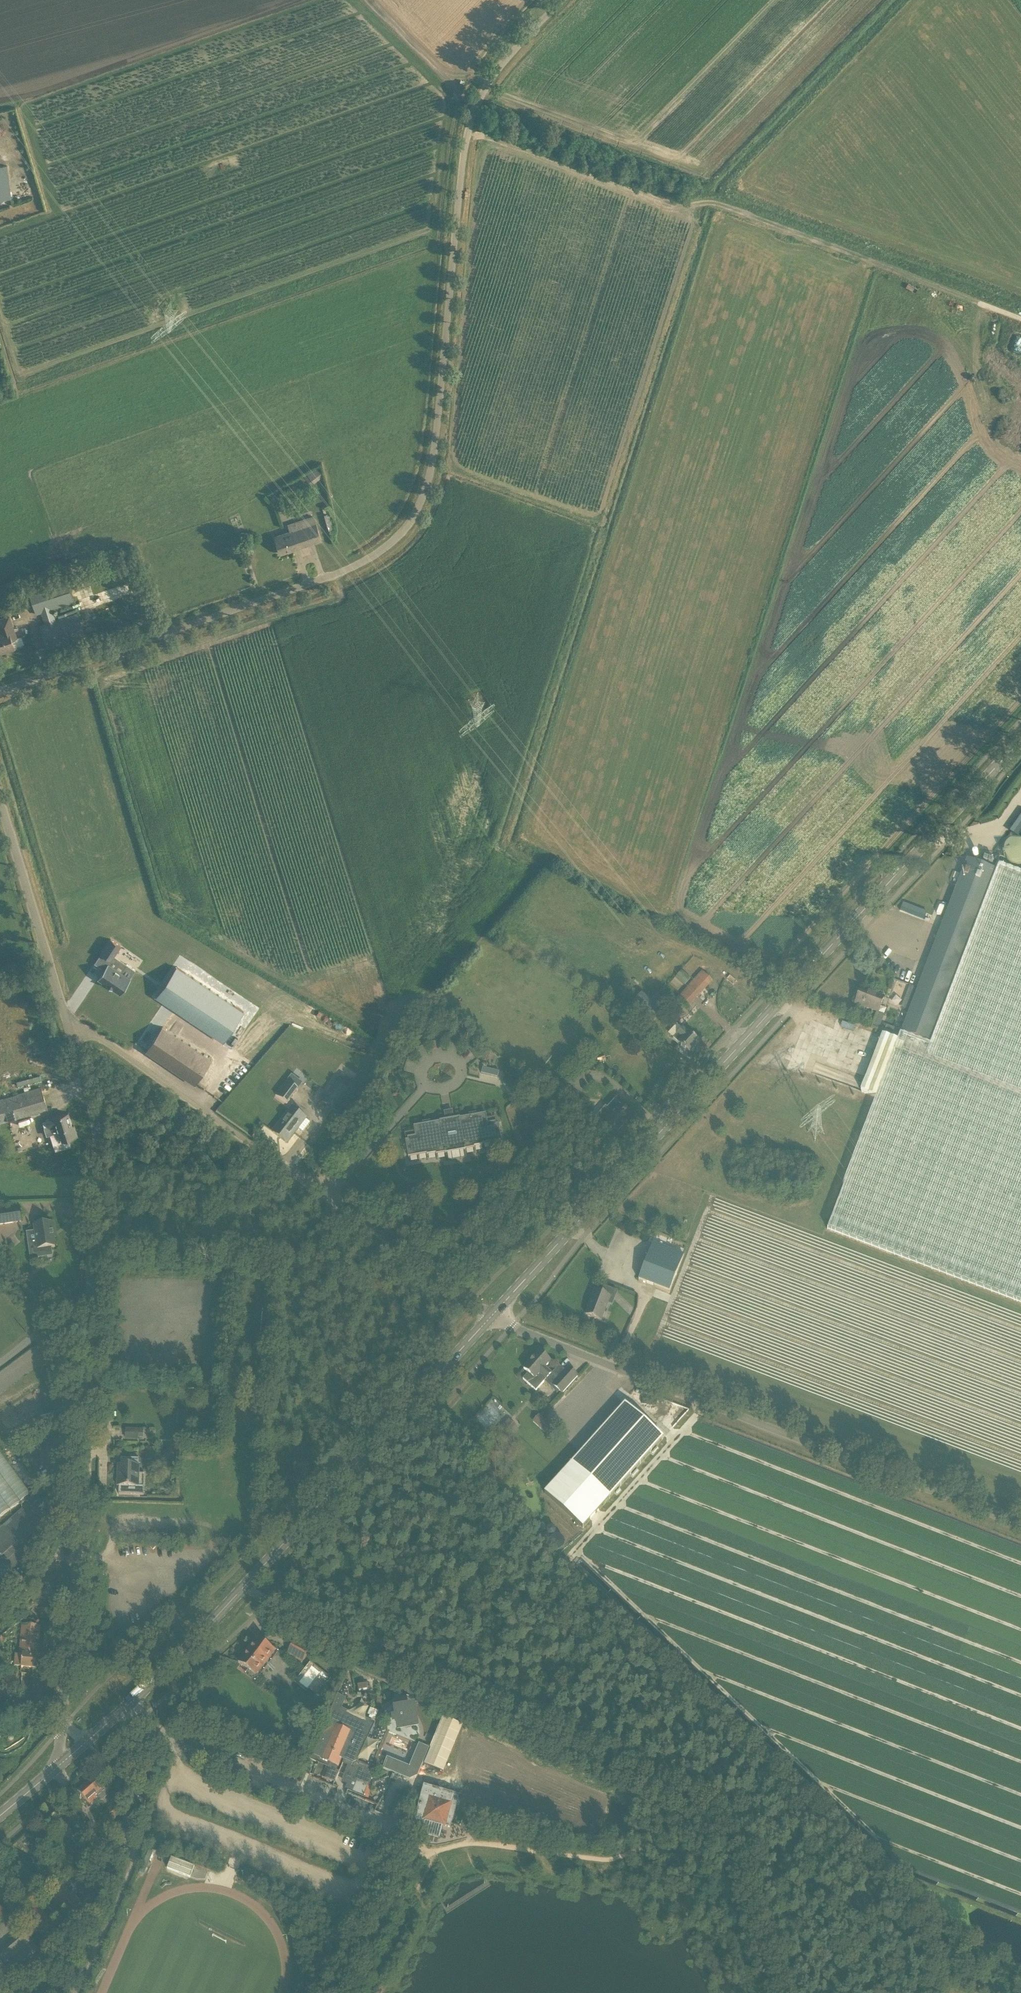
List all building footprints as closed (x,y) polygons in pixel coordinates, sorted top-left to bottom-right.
[(11,198),(12,197),(8,164),(5,165),(0,165),(0,199),(11,198)] [(316,466),(307,473),(314,483),(324,475),(316,466)] [(278,488),(270,497),(276,503),(285,494),(278,488)] [(335,527),(332,518),(330,512),(324,514),(329,529),(335,527)] [(275,536),(281,553),(322,539),(314,515),(287,525),(289,531),(275,536)] [(130,594),(92,607),(91,605),(98,603),(95,595),(127,584),(118,560),(28,589),(36,613),(41,612),(42,613),(45,622),(39,624),(48,648),(139,618),(130,594)] [(15,648),(12,639),(16,638),(8,616),(0,619),(0,651),(6,649),(7,650),(15,648)] [(1010,826),(1017,831),(1020,826),(1020,809),(1010,826)] [(1020,844),(1017,844),(1015,845),(1013,846),(1011,848),(1009,851),(1008,853),(1008,856),(1008,859),(1009,861),(1010,862),(1012,865),(1016,867),(1019,868),(1020,868),(1020,844)] [(969,860),(943,927),(919,990),(903,1032),(903,1033),(932,1044),(997,871),(969,860)] [(903,1033),(878,1099),(875,1108),(829,1228),(1020,1302),(1020,874),(999,866),(997,871),(932,1044),(903,1033)] [(924,920),(927,912),(903,902),(900,911),(924,920)] [(111,959),(114,954),(121,945),(111,938),(101,952),(111,959)] [(136,969),(127,963),(121,971),(108,962),(104,968),(98,977),(107,983),(106,983),(112,987),(121,993),(131,978),(130,977),(136,969)] [(161,1001),(223,1042),(243,1012),(208,989),(206,987),(176,967),(166,981),(155,997),(161,1001)] [(682,971),(676,977),(685,984),(690,978),(682,971)] [(688,1006),(712,980),(702,971),(679,997),(688,1006)] [(726,980),(733,986),(737,981),(730,976),(726,980)] [(855,1005),(878,1013),(884,998),(861,989),(855,1005)] [(650,1002),(649,1001),(642,994),(628,1009),(649,1027),(669,1004),(658,994),(650,1002)] [(441,1003),(435,999),(432,1005),(438,1008),(441,1003)] [(903,1033),(903,1032),(888,1025),(862,1093),(878,1099),(903,1033)] [(146,1050),(147,1051),(195,1083),(211,1058),(163,1026),(146,1050)] [(673,1038),(689,1054),(699,1043),(682,1028),(673,1038)] [(481,1074),(498,1078),(499,1072),(483,1068),(481,1074)] [(18,1085),(30,1082),(41,1079),(40,1074),(17,1080),(18,1085)] [(507,1086),(512,1081),(506,1077),(502,1082),(507,1086)] [(286,1082),(275,1096),(287,1105),(298,1091),(286,1082)] [(334,1110),(347,1090),(336,1082),(322,1102),(334,1110)] [(5,1097),(0,1098),(0,1121),(46,1107),(43,1098),(45,1097),(41,1085),(5,1097)] [(518,1085),(513,1091),(518,1095),(522,1089),(518,1085)] [(621,1105),(620,1106),(614,1100),(607,1108),(605,1106),(594,1119),(604,1127),(607,1123),(617,1132),(627,1121),(623,1117),(628,1111),(621,1105)] [(303,1133),(310,1123),(292,1109),(273,1133),(287,1144),(299,1129),(303,1133)] [(47,1125),(45,1125),(47,1133),(58,1129),(60,1129),(63,1139),(77,1135),(74,1124),(72,1125),(68,1111),(53,1116),(45,1118),(47,1125)] [(483,1146),(483,1145),(501,1142),(498,1125),(496,1125),(495,1123),(488,1124),(486,1114),(460,1119),(460,1118),(454,1119),(453,1116),(445,1118),(445,1121),(439,1122),(440,1122),(414,1127),(415,1137),(408,1138),(408,1141),(405,1141),(408,1158),(427,1155),(427,1156),(436,1154),(436,1155),(445,1154),(447,1154),(447,1153),(463,1150),(463,1151),(465,1151),(465,1150),(475,1148),(474,1147),(483,1146)] [(488,1123),(500,1121),(499,1115),(486,1117),(488,1123)] [(21,1220),(19,1209),(3,1211),(2,1207),(0,1207),(0,1225),(21,1222),(21,1220)] [(55,1247),(54,1238),(53,1233),(55,1232),(54,1223),(34,1226),(37,1242),(30,1243),(32,1257),(47,1255),(46,1249),(55,1247)] [(639,1280),(669,1293),(684,1255),(653,1243),(639,1280)] [(603,1294),(613,1297),(615,1290),(605,1287),(603,1294)] [(601,1321),(610,1298),(595,1292),(586,1315),(601,1321)] [(536,1392),(544,1382),(551,1375),(544,1369),(550,1362),(539,1352),(524,1370),(528,1374),(523,1380),(536,1392)] [(553,1386),(559,1392),(562,1394),(578,1376),(569,1368),(566,1371),(558,1381),(553,1386)] [(625,1404),(571,1464),(609,1499),(664,1438),(625,1404)] [(188,1412),(179,1412),(179,1424),(188,1424),(188,1412)] [(545,1433),(552,1425),(539,1414),(532,1421),(545,1433)] [(508,1420),(496,1434),(506,1443),(518,1429),(508,1420)] [(138,1440),(138,1438),(138,1430),(126,1430),(125,1440),(138,1440)] [(169,1448),(162,1454),(167,1461),(175,1456),(169,1448)] [(32,1497),(27,1491),(0,1453),(0,1519),(32,1497)] [(133,1459),(132,1466),(118,1465),(118,1476),(119,1476),(118,1479),(117,1479),(117,1487),(119,1487),(119,1495),(144,1496),(144,1487),(139,1487),(140,1466),(139,1466),(139,1459),(133,1459)] [(35,1532),(41,1526),(25,1508),(17,1515),(3,1528),(0,1531),(0,1569),(4,1566),(9,1572),(34,1550),(25,1541),(35,1532)] [(38,1650),(40,1627),(22,1625),(20,1649),(38,1650)] [(296,1639),(292,1646),(307,1654),(311,1648),(296,1639)] [(243,1657),(238,1663),(254,1675),(272,1652),(258,1641),(245,1658),(243,1657)] [(37,1656),(38,1650),(20,1649),(19,1656),(22,1656),(22,1668),(37,1669),(38,1656),(37,1656)] [(287,1655),(303,1661),(305,1656),(289,1649),(287,1655)] [(368,1690),(368,1689),(367,1683),(367,1682),(357,1684),(358,1691),(368,1690)] [(314,1758),(323,1761),(324,1758),(326,1754),(327,1752),(327,1751),(330,1745),(336,1729),(343,1732),(345,1733),(347,1733),(352,1736),(347,1748),(345,1751),(344,1753),(344,1755),(341,1761),(344,1762),(347,1764),(349,1764),(352,1766),(354,1765),(356,1763),(357,1760),(357,1759),(365,1741),(367,1736),(372,1724),(368,1723),(367,1722),(345,1713),(343,1712),(339,1711),(341,1707),(341,1706),(342,1704),(343,1701),(336,1698),(334,1703),(332,1708),(330,1713),(319,1740),(315,1748),(312,1757),(314,1758)] [(415,1728),(413,1710),(399,1712),(396,1712),(397,1719),(394,1719),(395,1725),(398,1724),(399,1731),(415,1728)] [(444,1773),(464,1726),(444,1717),(440,1727),(436,1737),(434,1743),(431,1750),(424,1764),(444,1773)] [(381,1751),(379,1750),(387,1730),(375,1725),(372,1724),(367,1736),(365,1741),(357,1759),(357,1760),(356,1763),(354,1765),(356,1766),(367,1770),(370,1771),(376,1756),(378,1757),(380,1754),(381,1751)] [(338,1768),(341,1761),(344,1755),(344,1753),(345,1751),(347,1748),(352,1736),(347,1733),(345,1733),(343,1732),(336,1729),(330,1745),(327,1751),(327,1752),(326,1754),(324,1758),(323,1761),(332,1765),(338,1768)] [(387,1730),(379,1750),(381,1751),(384,1743),(389,1732),(387,1730)] [(413,1764),(410,1770),(406,1769),(389,1761),(386,1760),(383,1769),(394,1774),(410,1780),(417,1777),(429,1749),(422,1746),(421,1745),(420,1747),(413,1764)] [(378,1757),(376,1756),(370,1771),(371,1772),(372,1772),(378,1757)] [(337,1772),(338,1768),(332,1765),(323,1761),(314,1758),(312,1757),(310,1761),(312,1762),(326,1767),(331,1769),(335,1771),(337,1772)] [(352,1766),(351,1769),(347,1767),(342,1779),(348,1781),(352,1783),(352,1781),(353,1780),(354,1780),(362,1784),(365,1785),(367,1786),(368,1786),(369,1785),(369,1784),(370,1782),(371,1780),(372,1778),(371,1778),(371,1777),(370,1776),(372,1772),(371,1772),(370,1771),(367,1770),(356,1766),(354,1765),(352,1766)] [(339,1773),(337,1772),(335,1771),(331,1769),(326,1767),(325,1771),(321,1778),(326,1780),(334,1784),(336,1780),(336,1779),(339,1773)] [(101,1791),(92,1780),(91,1781),(89,1780),(86,1782),(87,1784),(78,1792),(91,1806),(97,1801),(102,1802),(109,1796),(109,1792),(105,1788),(101,1791)] [(363,1798),(368,1786),(367,1786),(365,1785),(362,1784),(354,1780),(353,1780),(352,1781),(352,1783),(348,1792),(363,1798)] [(452,1823),(455,1810),(458,1799),(423,1789),(419,1802),(414,1818),(416,1819),(413,1831),(422,1834),(422,1833),(439,1838),(443,1827),(444,1827),(445,1827),(450,1828),(452,1823)] [(13,1863),(13,1861),(13,1860),(12,1858),(10,1857),(8,1857),(7,1858),(6,1859),(5,1861),(6,1863),(7,1865),(8,1865),(10,1865),(12,1864),(13,1863)] [(190,1876),(194,1866),(172,1858),(168,1868),(190,1876)]
